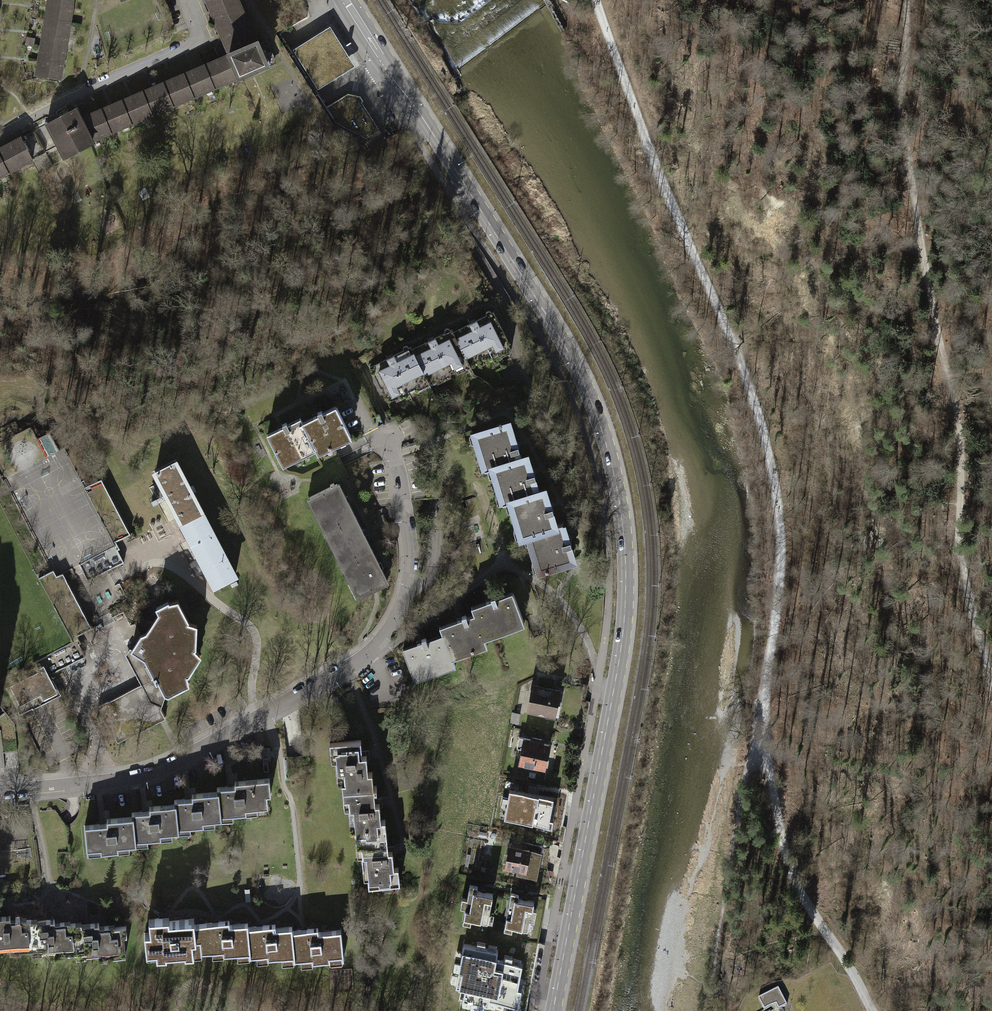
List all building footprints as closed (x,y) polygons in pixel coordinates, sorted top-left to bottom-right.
[(47,7),(70,10),(72,0),(48,0),(47,7)] [(170,28),(159,33),(161,37),(176,30),(163,0),(158,0),(170,28)] [(232,52),(252,44),(233,0),(209,0),(232,52)] [(47,7),(45,21),(69,25),(70,10),(47,7)] [(45,21),(42,34),(67,39),(69,25),(45,21)] [(321,31),(292,48),(318,89),(346,72),(355,66),(329,25),(321,31)] [(42,34),(40,47),(64,51),(67,39),(42,34)] [(252,44),(232,52),(227,54),(237,77),(273,61),(267,47),(259,50),(256,42),(252,44)] [(40,47),(38,61),(61,65),(64,51),(40,47)] [(212,61),(203,65),(213,87),(237,77),(227,54),(224,56),(226,60),(214,65),(212,61)] [(59,79),(61,65),(38,61),(35,75),(59,79)] [(195,72),(184,78),(192,97),(213,87),(203,65),(194,69),(195,72)] [(172,106),(192,97),(184,78),(182,75),(173,79),(174,81),(163,86),(172,106)] [(154,91),(143,95),(151,114),(172,106),(163,86),(161,82),(152,86),(154,91)] [(131,123),(151,114),(143,95),(141,91),(131,96),(132,99),(122,103),(131,123)] [(348,96),(329,109),(328,108),(326,109),(335,123),(366,139),(379,130),(361,102),(360,102),(358,99),(348,96)] [(112,108),(102,113),(110,132),(131,123),(122,103),(121,100),(111,105),(112,108)] [(92,144),(91,141),(82,121),(75,108),(47,124),(65,158),(92,144)] [(91,141),(110,132),(102,113),(100,110),(91,114),(92,117),(82,121),(91,141)] [(46,123),(36,127),(46,151),(56,147),(46,123)] [(22,136),(33,155),(40,151),(30,132),(22,136)] [(0,148),(0,159),(7,173),(32,160),(20,136),(16,138),(18,142),(6,148),(5,145),(0,148)] [(486,315),(452,332),(466,360),(468,363),(508,343),(492,312),(491,313),(489,311),(487,310),(485,312),(485,314),(486,315)] [(445,332),(411,349),(426,378),(427,380),(466,360),(452,332),(451,329),(450,330),(448,328),(446,327),(444,328),(444,331),(445,332)] [(385,398),(426,378),(411,349),(410,347),(408,347),(407,346),(404,345),(403,347),(402,350),(370,367),(385,398)] [(318,417),(303,424),(314,447),(316,451),(327,445),(328,449),(334,446),(332,443),(349,435),(336,408),(322,415),(320,410),(316,412),(318,417)] [(303,452),(314,447),(303,424),(301,420),(288,426),(285,422),(282,424),(284,428),(267,436),(280,463),(297,455),(299,459),(305,456),(303,452)] [(488,469),(495,467),(517,460),(514,452),(519,451),(517,446),(515,447),(513,442),(511,443),(505,424),(477,433),(482,450),(478,451),(480,458),(484,457),(488,469)] [(176,458),(149,470),(211,587),(236,573),(176,458)] [(524,458),(517,460),(495,467),(500,484),(496,485),(498,491),(502,490),(506,502),(512,500),(535,493),(530,479),(535,478),(534,473),(531,474),(529,468),(527,469),(524,458)] [(74,556),(87,581),(124,562),(114,542),(131,534),(102,479),(73,494),(99,543),(74,556)] [(320,519),(326,530),(353,517),(336,484),(334,485),(333,483),(330,484),(331,486),(309,497),(317,513),(314,515),(317,521),(320,519)] [(542,491),(535,493),(512,500),(515,512),(512,513),(514,519),(518,517),(523,535),(531,532),(552,526),(548,513),(553,511),(552,507),(549,507),(547,502),(545,502),(542,491)] [(369,549),(353,517),(326,530),(334,547),(330,548),(333,553),(336,552),(342,563),(369,549)] [(559,524),(552,526),(531,532),(534,544),(530,545),(532,551),(536,550),(542,568),(544,567),(545,571),(548,570),(547,567),(571,560),(566,546),(571,544),(569,539),(567,540),(565,535),(563,535),(559,524)] [(386,584),(369,549),(342,563),(347,574),(344,576),(347,581),(350,580),(359,597),(386,584)] [(74,637),(92,628),(63,573),(56,576),(53,570),(31,581),(60,637),(35,650),(43,666),(48,675),(85,656),(74,637)] [(472,608),(475,615),(482,636),(497,630),(498,634),(504,631),(502,627),(522,620),(512,594),(496,600),(494,596),(490,597),(492,601),(472,608)] [(141,635),(131,651),(140,657),(145,667),(148,666),(154,677),(153,677),(156,683),(158,682),(164,694),(168,695),(188,684),(186,675),(188,675),(200,656),(194,649),(195,648),(196,625),(188,623),(188,620),(177,600),(168,602),(168,601),(156,607),(158,612),(146,632),(141,635)] [(440,629),(443,636),(450,656),(467,650),(468,653),(475,651),(473,647),(485,643),(482,636),(475,615),(467,618),(466,615),(461,617),(462,620),(440,629)] [(453,663),(450,656),(443,636),(427,642),(425,638),(421,640),(422,643),(403,650),(413,677),(432,670),(434,674),(440,672),(439,668),(453,663)] [(162,705),(164,694),(158,682),(156,683),(153,677),(154,677),(148,666),(145,667),(140,657),(131,651),(128,662),(141,684),(150,701),(162,705)] [(28,701),(40,695),(55,687),(54,687),(48,675),(43,666),(36,669),(37,671),(9,686),(16,698),(11,701),(19,716),(32,709),(28,701)] [(161,709),(162,705),(150,701),(141,684),(108,702),(108,701),(98,706),(105,720),(106,720),(117,743),(165,717),(161,709)] [(531,685),(526,710),(557,716),(558,708),(555,708),(558,690),(531,685)] [(56,686),(54,687),(55,687),(40,695),(45,703),(61,695),(56,686)] [(516,713),(511,712),(509,722),(517,723),(518,715),(516,713)] [(521,748),(518,763),(544,768),(548,745),(539,743),(540,739),(531,737),(530,742),(528,741),(529,738),(518,736),(516,747),(521,748)] [(340,773),(341,790),(376,788),(376,785),(372,785),(371,771),(367,771),(365,755),(361,755),(360,740),(329,743),(330,752),(334,751),(336,773),(340,773)] [(216,788),(217,792),(219,815),(245,812),(244,808),(267,806),(266,794),(270,794),(268,778),(233,781),(234,786),(216,788)] [(353,821),(355,838),(386,836),(384,819),(380,820),(378,802),(374,802),(373,790),(376,790),(376,788),(341,790),(342,800),(347,799),(348,821),(353,821)] [(512,793),(508,816),(534,821),(539,797),(529,795),(530,792),(519,790),(518,794),(512,793)] [(174,800),(174,804),(177,828),(202,825),(202,821),(219,819),(219,815),(217,792),(191,795),(191,798),(174,800)] [(131,812),(131,816),(134,841),(159,838),(159,833),(177,831),(177,828),(174,804),(148,807),(148,811),(131,812)] [(134,844),(134,841),(131,816),(106,819),(106,823),(83,825),(86,849),(99,848),(100,851),(117,849),(116,846),(134,844)] [(387,850),(386,836),(355,838),(355,847),(360,847),(362,869),(366,869),(367,886),(399,884),(398,867),(393,868),(391,850),(387,850)] [(508,847),(504,868),(525,872),(524,876),(536,878),(541,852),(520,848),(521,844),(510,842),(509,847),(508,847)] [(9,849),(10,860),(27,859),(27,848),(9,849)] [(460,906),(465,907),(462,922),(470,923),(471,918),(487,921),(492,893),(476,890),(477,885),(469,884),(466,898),(462,897),(460,906)] [(517,893),(510,891),(502,929),(511,930),(512,925),(528,928),(530,918),(533,919),(536,909),(531,908),(533,900),(516,897),(517,893)] [(194,924),(193,919),(178,921),(178,915),(136,920),(141,964),(198,958),(196,939),(194,924)] [(28,949),(24,921),(24,918),(18,919),(18,916),(14,917),(14,919),(9,920),(9,916),(0,917),(0,948),(18,946),(19,950),(28,949)] [(64,954),(72,953),(69,923),(68,921),(54,923),(54,919),(35,921),(35,919),(24,921),(28,949),(40,948),(41,953),(63,950),(64,954)] [(222,953),(248,950),(246,927),(246,924),(228,925),(228,921),(194,924),(196,939),(200,938),(201,951),(222,949),(222,953)] [(80,922),(69,923),(72,953),(84,952),(85,956),(108,953),(108,958),(125,956),(122,936),(126,935),(125,925),(113,927),(113,925),(98,927),(98,922),(80,924),(80,922)] [(268,957),(292,954),(291,930),(290,927),(274,928),(274,924),(246,927),(248,950),(249,954),(267,953),(268,957)] [(317,928),(291,930),(292,954),(293,958),(312,956),(312,960),(328,959),(328,954),(342,953),(340,930),(317,932),(317,928)] [(454,989),(464,991),(462,1001),(488,1006),(489,1001),(517,1007),(521,990),(518,990),(524,959),(497,954),(498,946),(476,942),(475,947),(463,944),(454,989)] [(762,1010),(774,1004),(776,1009),(785,1005),(776,987),(756,998),(762,1010)]
